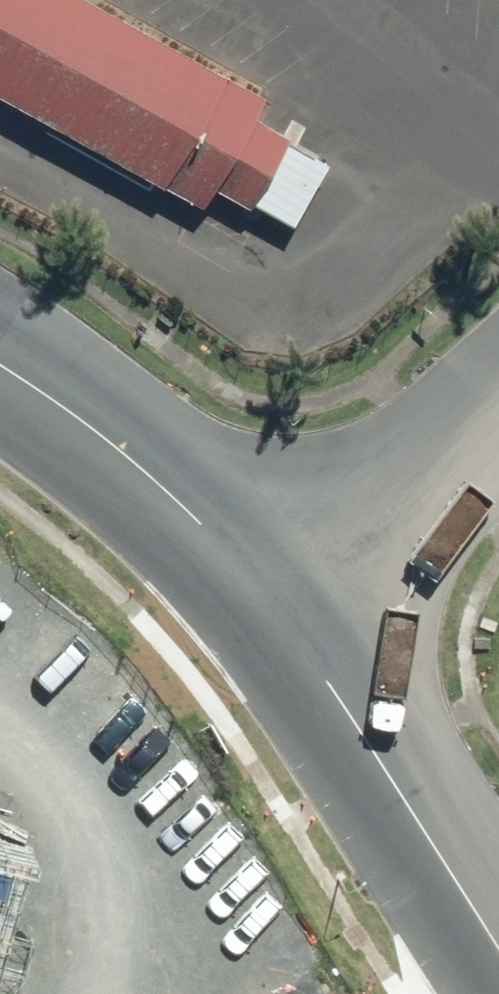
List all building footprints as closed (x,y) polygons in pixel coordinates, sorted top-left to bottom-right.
[(105,0),(0,0),(0,91),(212,207),(275,93),(105,0)] [(22,840),(0,835),(0,932),(22,840)]
